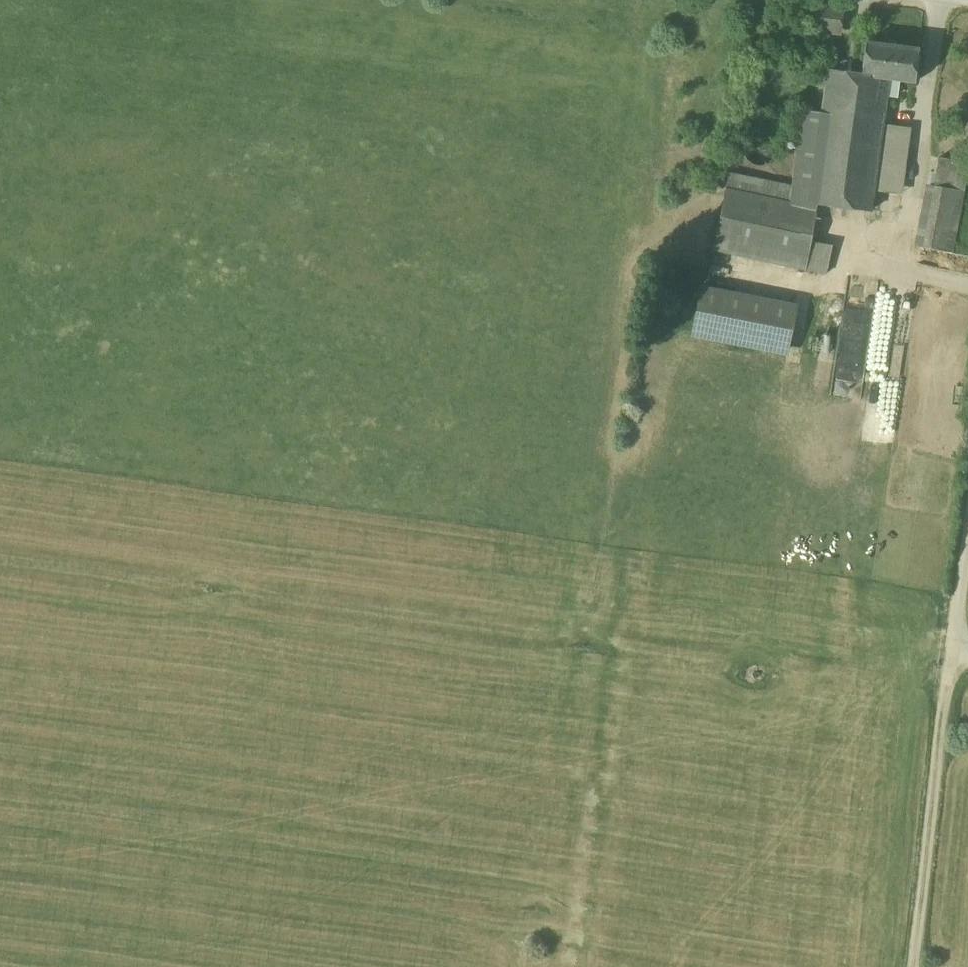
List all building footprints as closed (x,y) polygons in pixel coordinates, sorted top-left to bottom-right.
[(839,31),(840,3),(810,2),(809,31),(839,31)] [(816,264),(827,199),(881,203),(886,178),(911,182),(919,121),(890,117),(898,71),(926,76),(932,41),(877,34),(872,64),(836,60),(830,102),(810,101),(799,178),(735,167),(719,244),(816,264)] [(926,237),(963,243),(967,201),(967,155),(947,152),(944,177),(935,176),(926,237)] [(807,295),(710,278),(700,330),(798,348),(807,295)]
